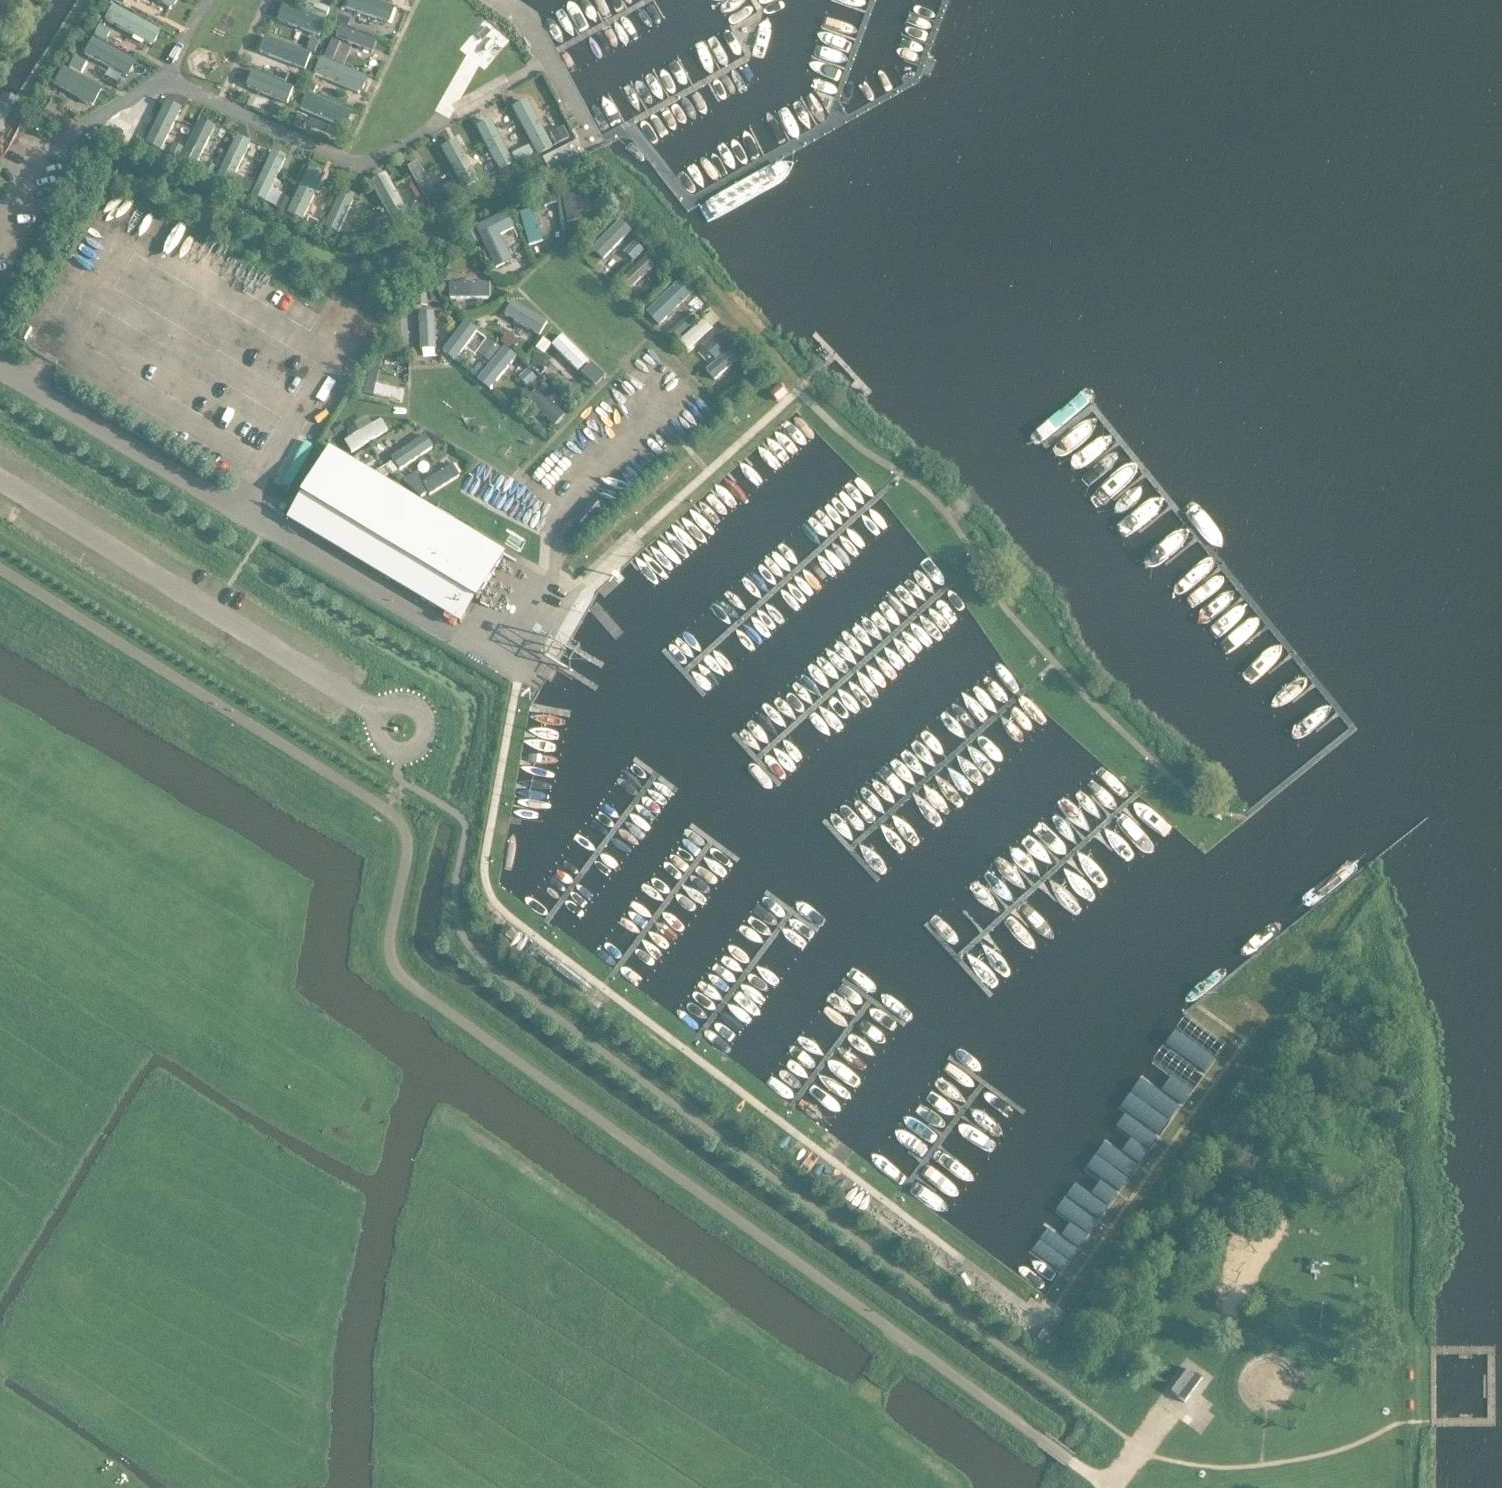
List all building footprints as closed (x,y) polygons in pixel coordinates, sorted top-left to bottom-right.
[(345,8),(343,13),(352,16),(354,8),(387,18),(391,7),(367,0),(354,0),(353,4),(347,2),(345,8)] [(283,5),(279,17),(319,32),(324,20),(283,5)] [(148,42),(155,29),(119,12),(113,24),(148,42)] [(341,28),(337,38),(372,51),(376,42),(341,28)] [(311,37),(306,49),(314,52),(319,40),(311,37)] [(268,38),(264,49),(304,65),(308,54),(268,38)] [(325,57),(333,60),(340,43),(332,40),(325,57)] [(133,60),(96,42),(89,55),(127,73),(133,60)] [(326,63),(322,72),(357,86),(361,76),(326,63)] [(286,82),(294,85),(299,73),(291,70),(286,82)] [(68,72),(65,78),(63,83),(101,102),(106,91),(68,72)] [(253,72),(249,83),(289,99),(293,89),(253,72)] [(15,101),(2,95),(0,99),(0,135),(15,101)] [(312,95),(307,106),(342,120),(347,110),(312,95)] [(177,111),(165,105),(146,144),(158,150),(177,111)] [(7,121),(20,127),(27,113),(15,107),(7,121)] [(142,113),(133,107),(120,126),(114,122),(109,130),(124,140),(142,113)] [(526,109),(517,114),(535,147),(545,142),(526,109)] [(50,121),(61,127),(65,120),(54,114),(50,121)] [(202,122),(182,162),(192,167),(212,127),(202,122)] [(489,127),(479,132),(498,169),(531,152),(527,145),(505,157),(489,127)] [(236,138),(218,175),(228,180),(246,143),(236,138)] [(454,144),(444,149),(465,188),(474,183),(454,144)] [(271,155),(253,193),(267,199),(285,161),(271,155)] [(419,162),(408,168),(430,207),(457,191),(453,183),(436,193),(419,162)] [(317,178),(307,174),(291,211),(319,223),(321,216),(304,209),(317,178)] [(374,187),(397,226),(406,220),(383,181),(374,187)] [(566,222),(578,221),(572,185),(560,186),(566,222)] [(342,191),(326,225),(336,230),(353,196),(342,191)] [(529,245),(541,242),(533,213),(520,217),(529,245)] [(498,265),(511,258),(500,237),(513,231),(506,215),(480,228),(498,265)] [(479,240),(473,227),(464,232),(470,245),(479,240)] [(594,249),(601,256),(622,235),(615,227),(594,249)] [(631,287),(653,266),(644,256),(622,278),(631,287)] [(669,259),(663,266),(668,272),(675,265),(669,259)] [(675,266),(669,273),(676,279),(682,273),(675,266)] [(490,298),(490,285),(451,284),(450,297),(490,298)] [(659,319),(685,296),(674,286),(650,310),(659,319)] [(523,311),(504,304),(497,323),(516,330),(523,311)] [(418,352),(433,351),(430,311),(416,312),(418,352)] [(688,349),(714,326),(706,316),(680,339),(688,349)] [(684,318),(668,333),(674,339),(690,325),(684,318)] [(442,350),(454,359),(475,330),(463,321),(442,350)] [(543,327),(530,324),(526,342),(540,345),(543,327)] [(506,334),(500,343),(511,350),(517,341),(506,334)] [(476,349),(489,360),(499,347),(486,336),(476,349)] [(565,344),(549,370),(561,377),(577,351),(565,344)] [(479,379),(489,387),(516,356),(506,347),(479,379)] [(716,378),(740,356),(732,347),(707,368),(716,378)] [(543,368),(546,356),(535,353),(532,365),(543,368)] [(554,425),(563,416),(546,399),(553,392),(544,383),(528,399),(554,425)] [(374,395),(401,402),(404,391),(376,384),(374,395)] [(395,432),(387,416),(366,427),(360,413),(345,420),(359,449),(395,432)] [(343,428),(339,422),(331,427),(335,433),(343,428)] [(395,474),(428,453),(421,441),(387,462),(395,474)] [(329,447),(285,520),(306,532),(459,624),(504,552),(329,447)] [(430,492),(459,474),(453,463),(423,481),(430,492)] [(460,511),(486,494),(480,484),(453,500),(460,511)] [(277,509),(284,513),(288,506),(281,503),(277,509)] [(505,925),(500,931),(511,939),(515,933),(505,925)] [(1045,1327),(1037,1338),(1044,1343),(1052,1332),(1045,1327)] [(1188,1368),(1171,1392),(1184,1402),(1202,1379),(1188,1368)]
